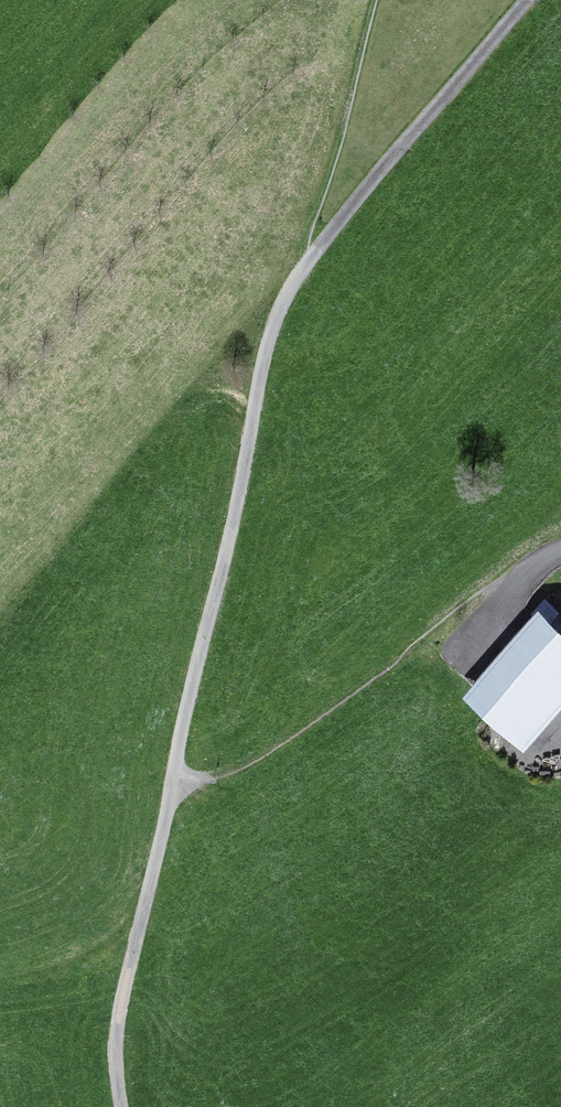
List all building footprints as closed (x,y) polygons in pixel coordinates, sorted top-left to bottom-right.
[(560,721),(560,613),(553,606),(476,693),(537,748),(560,721)]
